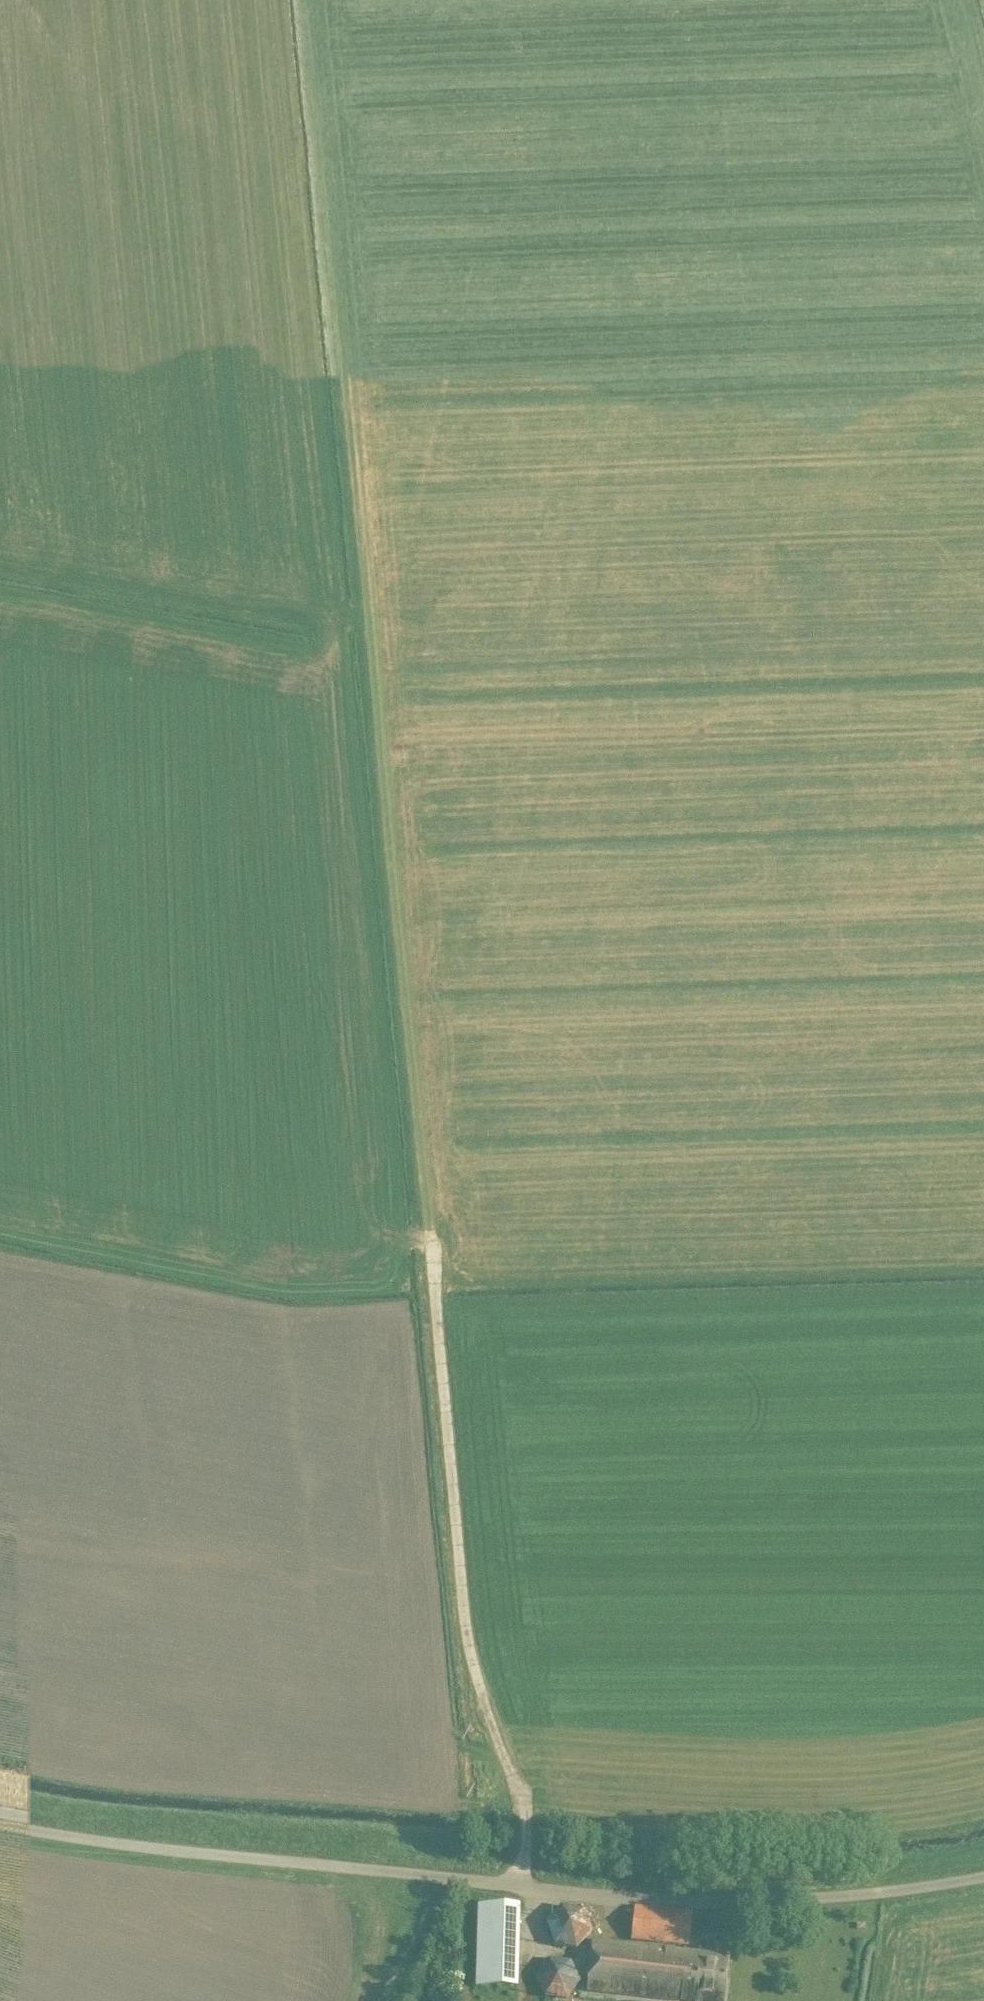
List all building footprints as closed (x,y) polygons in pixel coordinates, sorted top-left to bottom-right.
[(516,1896),(475,1895),(473,1976),(514,1977),(516,1896)] [(662,1937),(590,1930),(585,1979),(721,1994),(726,1945),(686,1941),(690,1902),(632,1896),(628,1928),(663,1932),(662,1937)] [(574,1949),(550,1964),(561,1982),(585,1968),(574,1949)]
